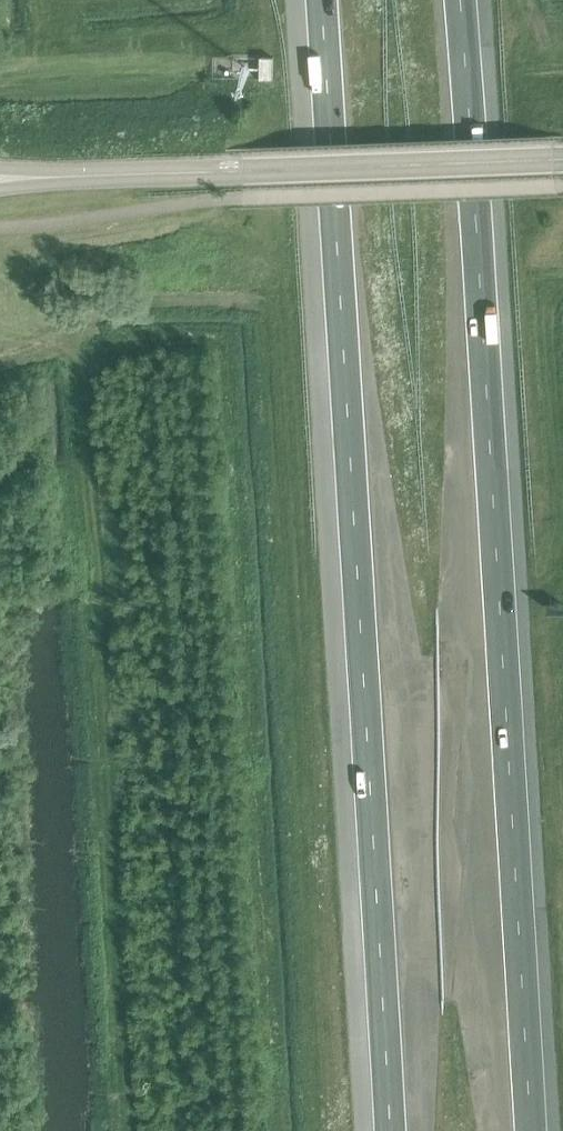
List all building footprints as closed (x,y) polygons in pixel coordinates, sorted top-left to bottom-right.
[(260,56),(259,78),(273,79),(273,57),(260,56)]
